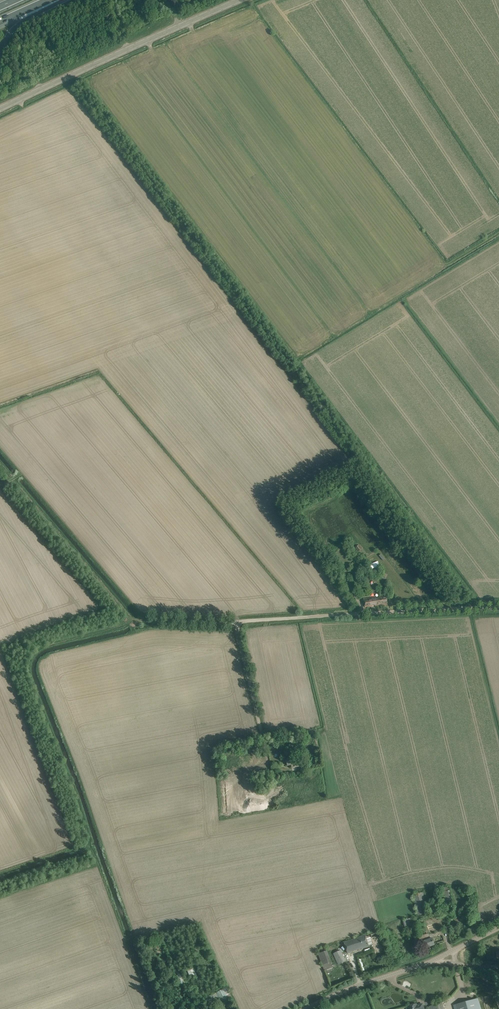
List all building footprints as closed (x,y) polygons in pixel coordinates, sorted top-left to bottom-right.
[(347,587),(355,601),(358,599),(350,586),(347,587)] [(376,597),(364,598),(365,607),(372,606),(373,605),(375,605),(376,606),(383,605),(383,606),(388,605),(387,596),(380,596),(380,597),(376,598),(376,597)] [(290,758),(288,749),(284,749),(286,758),(285,758),(287,765),(291,765),(291,767),(299,766),(297,758),(295,758),(294,757),(290,758)] [(224,781),(225,812),(234,812),(233,781),(224,781)] [(254,782),(245,782),(245,793),(255,793),(254,782)] [(262,798),(242,801),(244,812),(264,809),(262,798)] [(439,893),(442,905),(453,902),(450,890),(439,893)] [(413,895),(418,915),(427,913),(423,893),(413,895)] [(439,915),(437,902),(427,904),(430,917),(439,915)] [(416,925),(413,917),(403,920),(405,928),(416,925)] [(422,935),(418,936),(420,940),(423,939),(426,948),(435,945),(432,938),(430,939),(428,934),(422,935)] [(360,937),(344,942),(348,953),(363,948),(369,946),(365,935),(360,937)] [(333,967),(326,947),(317,950),(324,970),(333,967)] [(333,954),(338,964),(346,961),(341,950),(333,954)] [(364,957),(359,958),(363,971),(368,969),(364,957)] [(190,978),(197,975),(193,966),(187,969),(190,978)] [(179,985),(184,983),(180,973),(175,975),(179,985)] [(223,989),(213,994),(203,999),(205,1004),(215,999),(218,997),(222,1004),(229,1000),(223,989)] [(454,1005),(455,1008),(481,1008),(478,998),(454,1005)]
